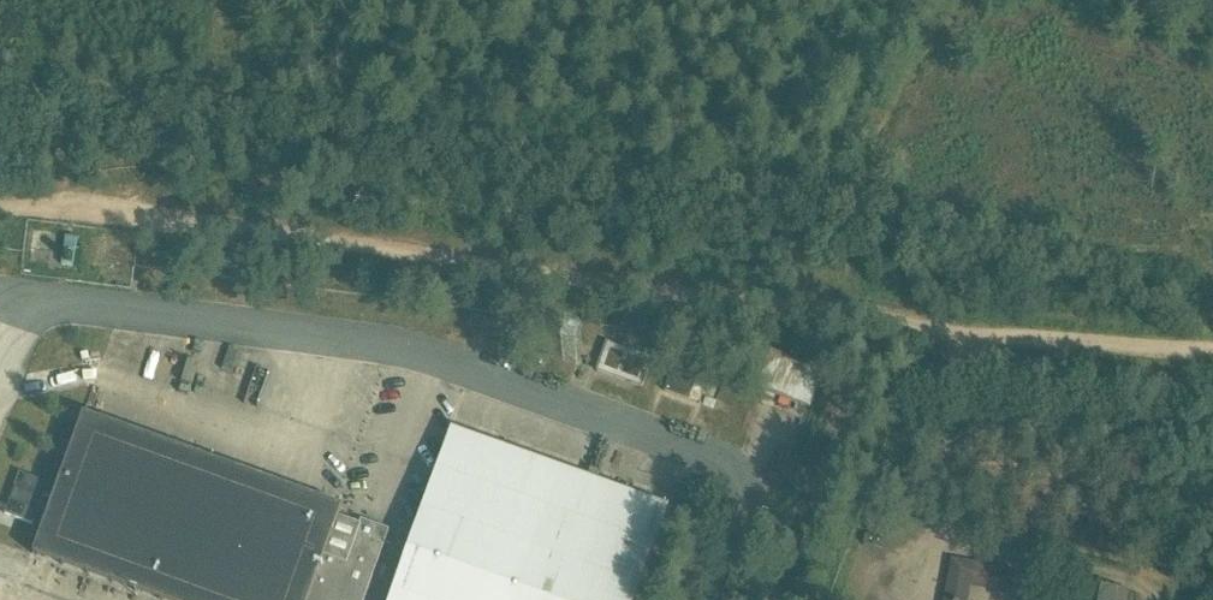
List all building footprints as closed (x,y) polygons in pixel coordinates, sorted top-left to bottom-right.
[(653,355),(606,339),(596,365),(643,382),(653,355)] [(701,370),(675,361),(665,390),(691,399),(701,370)] [(59,495),(46,490),(48,483),(23,474),(7,513),(35,524),(44,495),(57,500),(37,556),(159,599),(365,599),(390,531),(344,515),(347,507),(88,415),(59,495)] [(454,427),(392,599),(634,599),(668,503),(454,427)] [(967,581),(1009,589),(1012,572),(952,560),(944,599),(963,599),(967,581)] [(1078,599),(1126,599),(1128,591),(1081,583),(1078,599)]
